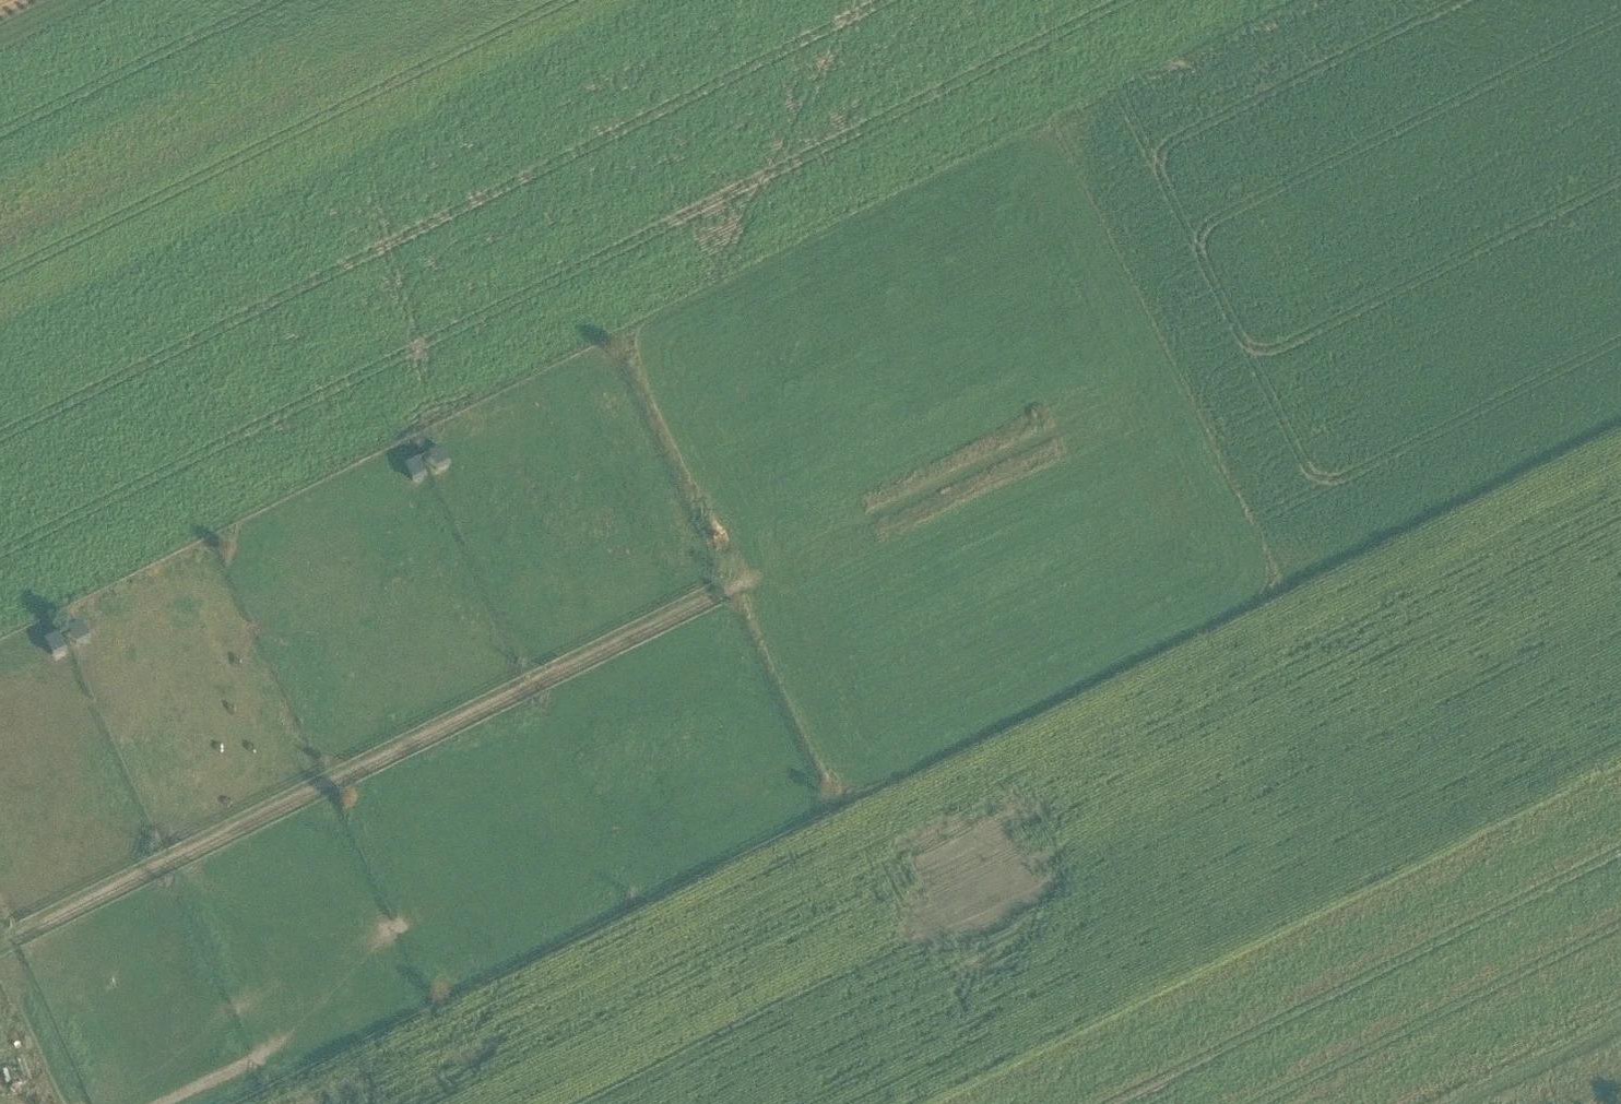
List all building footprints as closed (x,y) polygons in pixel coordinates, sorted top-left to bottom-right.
[(437,472),(451,464),(441,445),(427,453),(437,472)] [(429,455),(403,463),(409,485),(436,477),(429,455)] [(72,642),(87,639),(83,622),(68,626),(72,642)] [(55,635),(43,640),(50,656),(62,651),(55,635)]
